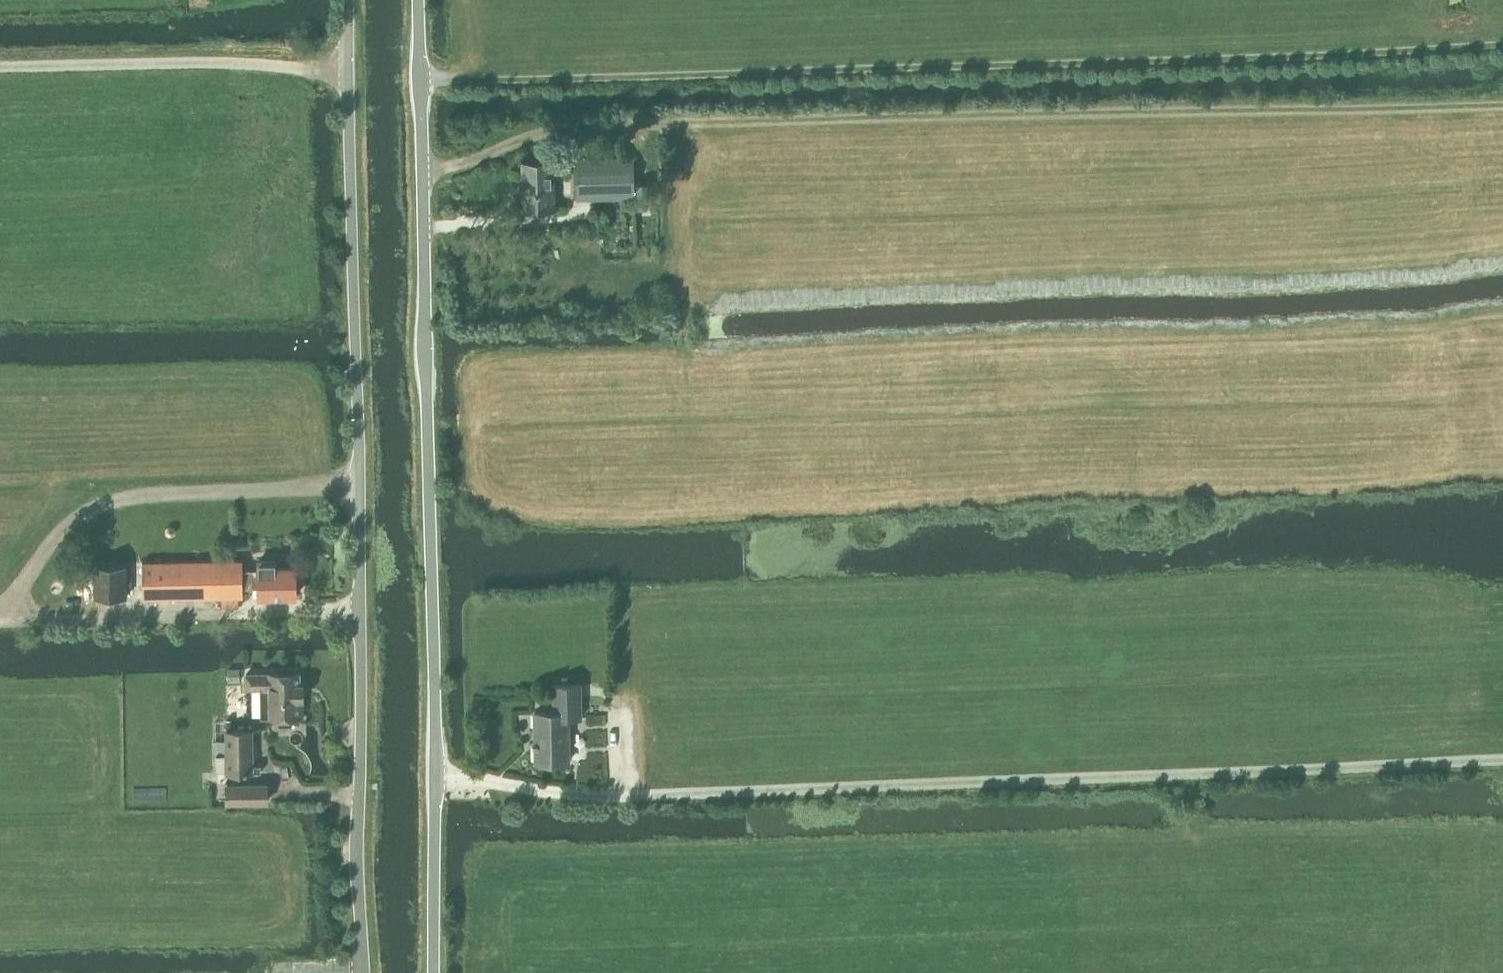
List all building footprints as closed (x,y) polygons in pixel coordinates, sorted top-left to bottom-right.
[(579,199),(635,197),(634,158),(577,160),(579,199)] [(524,209),(554,208),(553,161),(523,161),(524,209)] [(296,567),(277,567),(277,560),(259,560),(259,570),(243,570),(243,560),(143,562),(144,599),(244,597),(244,587),(260,586),(260,596),(296,596),(296,567)] [(128,597),(128,564),(93,564),(93,596),(128,597)] [(293,718),(293,716),(300,716),(300,712),(302,711),(302,702),(300,701),(300,698),(304,698),(304,684),(300,684),(299,672),(271,672),(271,673),(247,673),(247,687),(264,687),(264,716),(279,716),(279,718),(281,723),(290,723),(293,718)] [(570,761),(569,717),(582,717),(581,684),(554,684),(555,712),(535,712),(537,762),(570,761)] [(227,754),(217,754),(217,771),(227,771),(227,772),(227,773),(253,773),(262,773),(261,765),(253,765),(253,730),(227,730),(227,754)] [(240,787),(228,787),(228,802),(268,802),(268,785),(240,785),(240,787)]
